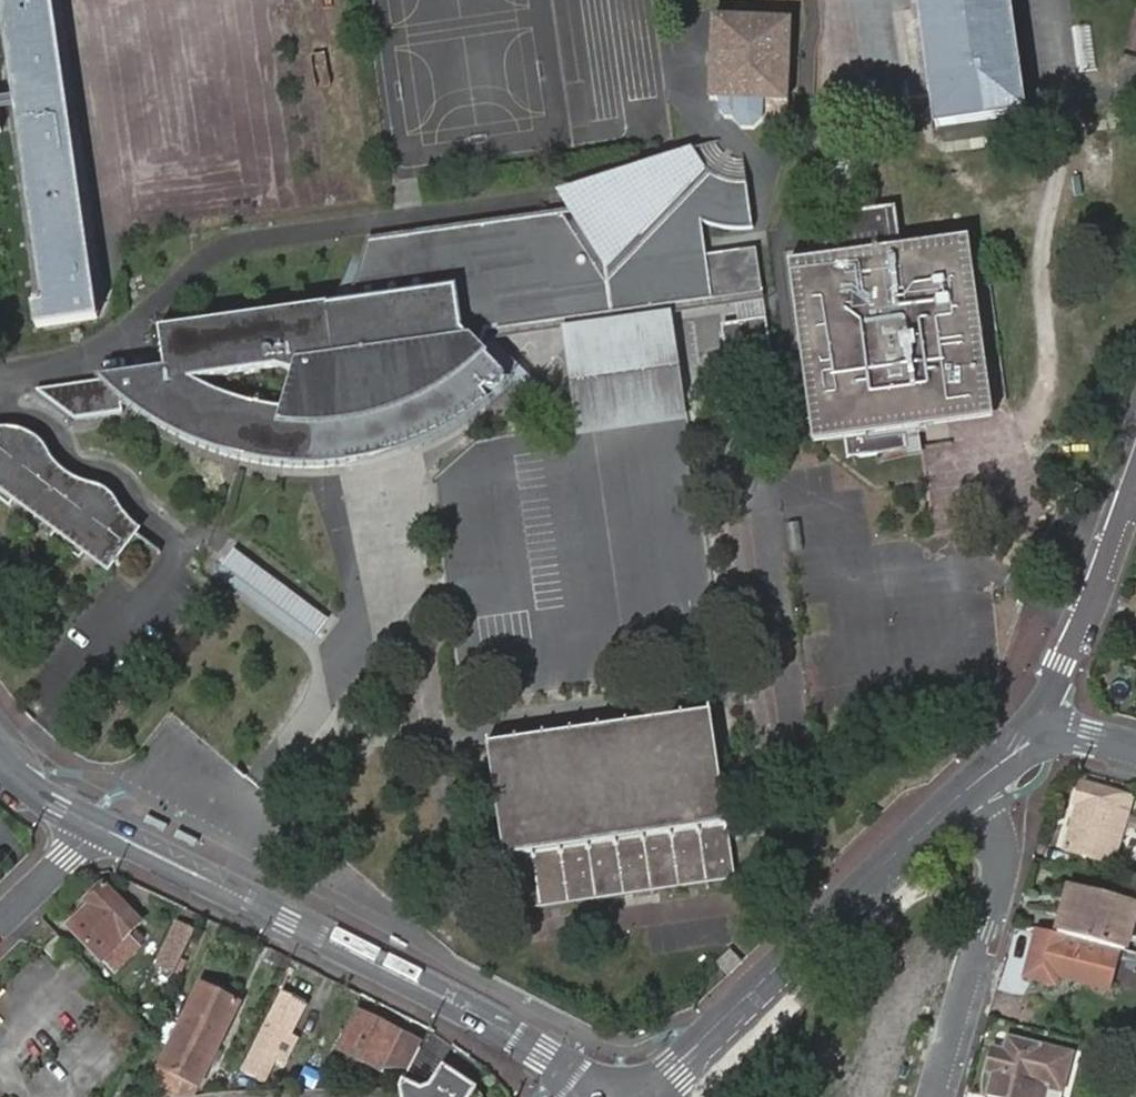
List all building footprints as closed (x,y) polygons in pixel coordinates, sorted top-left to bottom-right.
[(46,0),(0,0),(0,47),(36,312),(24,313),(25,327),(89,318),(87,303),(46,0)] [(1008,0),(916,0),(933,124),(1023,111),(1008,0)] [(708,26),(706,91),(709,92),(709,102),(714,102),(720,108),(719,114),(725,119),(732,120),(742,130),(755,131),(762,122),(785,122),(787,97),(790,97),(793,32),(789,31),(790,22),(712,18),(712,26),(708,26)] [(843,459),(851,458),(846,423),(822,426),(801,276),(831,271),(825,224),(886,216),(893,262),(960,252),(975,357),(989,354),(972,236),(907,246),(901,204),(854,211),(842,135),(812,139),(824,215),(816,217),(822,259),(785,264),(810,441),(839,438),(843,459)] [(472,417),(490,403),(483,395),(485,393),(493,396),(500,394),(506,389),(506,381),(503,374),(463,332),(713,297),(707,256),(703,222),(706,224),(715,226),(730,230),(754,229),(744,159),(735,158),(728,156),(720,149),(715,142),(650,164),(651,172),(607,179),(608,186),(567,192),(578,215),(579,217),(582,221),(585,225),(588,230),(591,233),(581,238),(567,216),(395,241),(388,265),(362,269),(351,306),(295,376),(285,414),(273,468),(312,470),(338,469),(369,463),(396,456),(419,447),(444,435),(472,417)] [(579,217),(578,215),(567,216),(581,238),(591,233),(588,230),(585,225),(582,221),(579,217)] [(996,400),(989,354),(975,357),(960,252),(893,262),(886,216),(825,224),(831,271),(801,276),(822,426),(846,423),(851,458),(913,448),(909,429),(923,427),(923,425),(920,412),(981,403),(981,402),(996,400)] [(388,265),(395,241),(369,245),(362,269),(388,265)] [(762,290),(757,249),(718,254),(724,295),(735,294),(762,290)] [(724,295),(718,254),(707,256),(713,297),(724,295)] [(766,318),(762,290),(735,294),(739,323),(766,318)] [(295,376),(351,306),(329,308),(329,307),(160,331),(166,371),(100,380),(103,382),(38,391),(77,422),(125,415),(124,407),(129,406),(163,430),(183,441),(198,448),(214,454),(233,460),(273,468),(285,414),(261,411),(239,405),(211,394),(191,383),(277,370),(295,376)] [(688,423),(673,312),(563,327),(579,438),(688,423)] [(773,364),(766,318),(739,323),(741,333),(730,335),(735,370),(773,364)] [(741,333),(739,323),(728,324),(730,335),(741,333)] [(923,425),(998,413),(996,400),(981,402),(981,403),(920,412),(923,425)] [(926,447),(923,427),(909,429),(913,448),(926,447)] [(28,437),(20,436),(0,438),(0,501),(12,509),(20,499),(61,529),(53,540),(81,562),(89,551),(111,567),(136,533),(130,529),(125,522),(117,504),(114,498),(109,494),(97,488),(79,486),(67,482),(62,478),(58,472),(49,453),(44,446),(38,441),(28,437)] [(214,581),(312,647),(333,617),(234,550),(214,581)] [(734,883),(711,713),(487,745),(511,915),(734,883)] [(1078,807),(1066,853),(1115,865),(1132,800),(1079,785),(1073,806),(1078,807)] [(89,909),(69,928),(113,974),(139,950),(128,938),(142,925),(103,886),(84,906),(89,909)] [(1076,925),(1083,900),(1070,896),(1063,922),(1076,925)] [(1059,936),(1121,954),(1126,954),(1128,948),(1135,951),(1135,917),(1135,913),(1083,900),(1076,925),(1063,922),(1059,936)] [(171,978),(191,937),(176,928),(155,970),(171,978)] [(1059,936),(1041,932),(1031,965),(1040,967),(1036,981),(1056,986),(1060,973),(1112,987),(1121,954),(1059,936)] [(1040,967),(1031,965),(1027,978),(1036,981),(1040,967)] [(233,1008),(195,989),(146,1091),(158,1096),(179,1096),(191,1096),(233,1008)] [(283,1000),(245,1077),(262,1086),(301,1009),(283,1000)] [(407,1073),(416,1055),(395,1044),(399,1039),(357,1015),(336,1052),(377,1074),(378,1073),(407,1073)] [(416,1055),(419,1048),(399,1039),(395,1044),(416,1055)] [(1064,1054),(1017,1040),(1013,1054),(999,1050),(993,1073),(997,1075),(992,1096),(1053,1096),(1054,1092),(1072,1096),(1082,1059),(1064,1054)] [(477,1087),(444,1065),(431,1085),(422,1088),(403,1080),(399,1089),(401,1096),(471,1096),(477,1087)] [(477,1087),(471,1096),(487,1096),(477,1087)]
